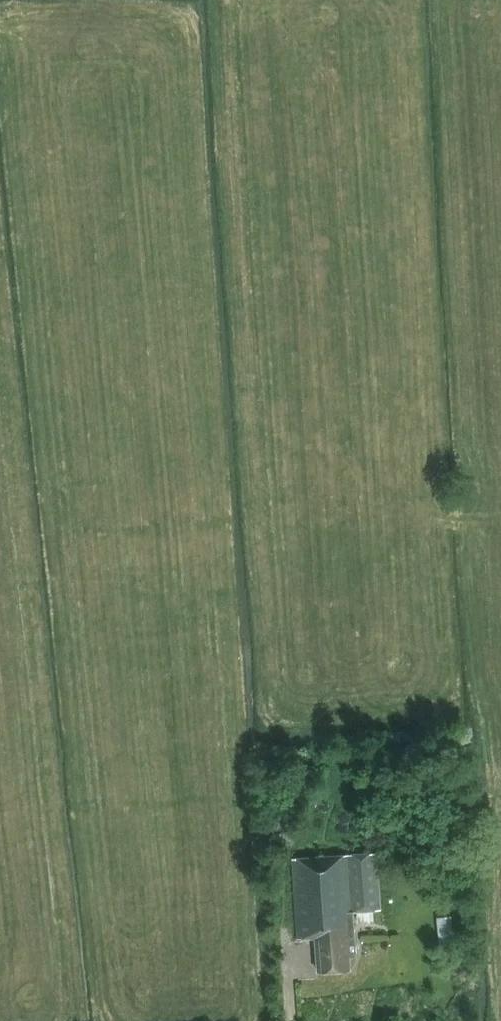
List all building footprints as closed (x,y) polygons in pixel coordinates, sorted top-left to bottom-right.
[(318,970),(350,969),(349,956),(356,955),(354,924),(353,911),(381,909),(377,855),(292,858),(298,938),(316,937),(318,970)] [(440,946),(455,944),(452,915),(437,916),(440,946)]
